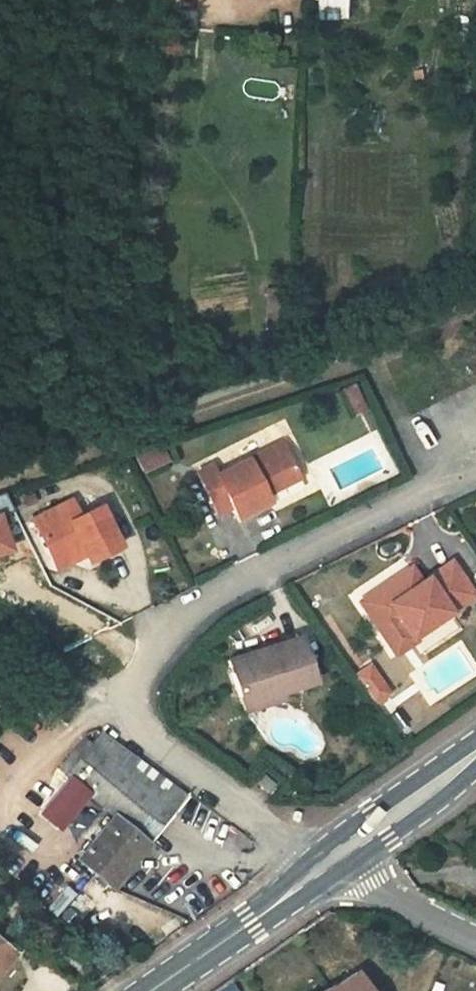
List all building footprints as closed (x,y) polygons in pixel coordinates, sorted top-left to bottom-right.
[(347,18),(347,0),(318,0),(317,18),(347,18)] [(212,486),(192,495),(212,535),(228,528),(233,538),(266,523),(263,517),(299,499),(281,463),(216,495),(212,486)] [(76,536),(68,520),(30,540),(50,581),(79,566),(82,575),(86,582),(116,567),(96,527),(76,536)] [(79,566),(50,581),(54,589),(82,575),(79,566)] [(396,643),(402,652),(407,659),(468,619),(446,585),(432,594),(434,598),(432,604),(426,608),(420,612),(405,591),(355,624),(376,656),(396,643)] [(434,598),(432,594),(422,601),(426,608),(432,604),(434,598)] [(306,632),(230,660),(249,713),(265,707),(287,699),(323,685),(306,632)] [(396,643),(376,656),(382,665),(402,652),(396,643)] [(373,663),(359,670),(373,701),(387,695),(373,663)] [(101,759),(96,764),(70,796),(120,835),(84,879),(121,909),(146,875),(179,830),(185,822),(166,808),(123,776),(101,759)] [(267,774),(257,786),(271,797),(280,784),(267,774)] [(19,952),(0,937),(0,976),(19,952)] [(363,969),(337,986),(335,984),(324,990),(377,990),(363,969)]
